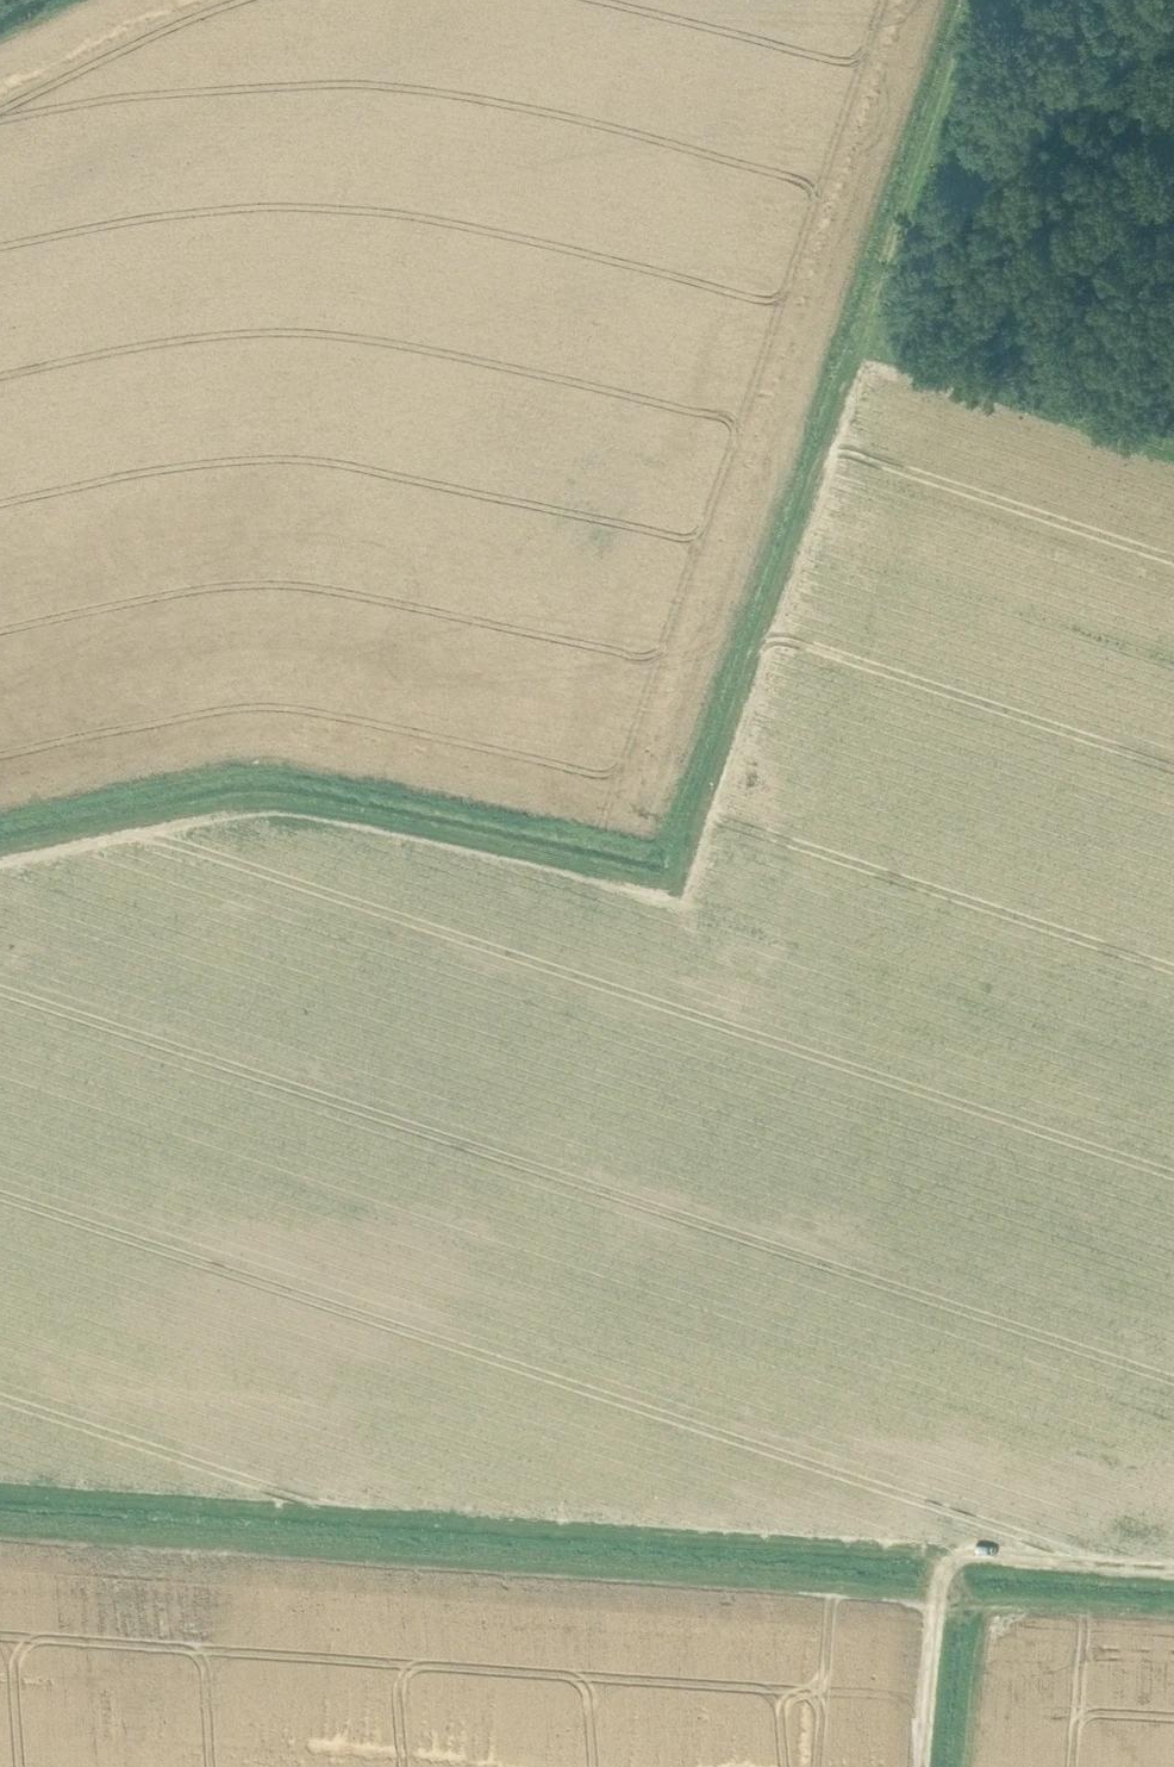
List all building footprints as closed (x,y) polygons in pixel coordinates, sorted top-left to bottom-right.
[(997,1649),(992,1677),(1002,1678),(1007,1651),(997,1649)]
